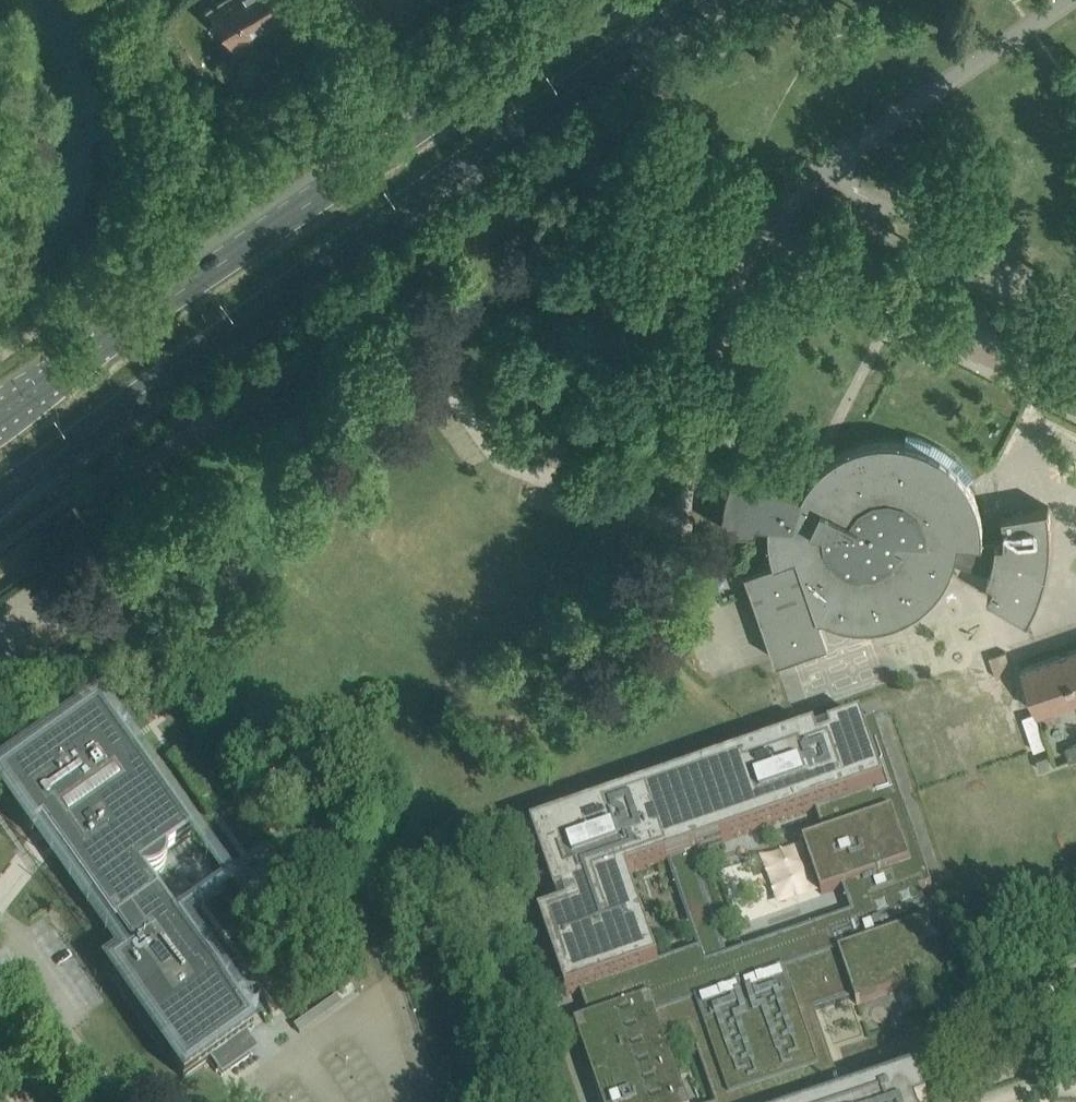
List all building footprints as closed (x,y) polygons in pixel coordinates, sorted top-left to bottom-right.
[(206,7),(232,46),(284,10),(277,0),(216,0),(206,7)] [(810,482),(802,493),(785,485),(774,472),(772,471),(741,456),(731,481),(725,503),(723,528),(757,530),(758,523),(770,523),(770,538),(772,550),(775,560),(746,571),(777,660),(829,642),(820,616),(823,615),(835,620),(847,623),(859,624),(871,624),(884,623),(896,619),(907,614),(918,608),(928,600),(937,591),(944,582),(951,569),(956,555),(992,566),(987,578),(995,582),(988,595),(1028,619),(1040,592),(1048,564),(1051,535),(1048,506),(1003,514),(1004,526),(1004,542),(983,540),(983,528),(981,516),(978,504),(973,492),(967,482),(974,477),(965,466),(956,457),(945,448),(933,442),(920,437),(906,433),(904,441),(890,440),(876,441),(864,443),(852,446),(837,454),(823,466),(814,476),(810,482)] [(1064,653),(1075,690),(1075,649),(1064,653)] [(1022,668),(1031,694),(1028,699),(1033,701),(1037,712),(1075,698),(1075,690),(1064,653),(1022,668)] [(0,776),(0,791),(31,835),(40,829),(112,932),(126,951),(103,967),(182,1078),(249,1030),(156,901),(141,878),(148,878),(154,876),(160,872),(164,867),(166,861),(166,857),(165,853),(188,835),(110,725),(97,707),(0,776)] [(532,831),(560,912),(540,919),(567,997),(580,992),(589,1018),(575,1023),(602,1101),(687,1101),(666,1040),(690,1031),(715,1101),(925,1101),(927,1101),(917,1070),(855,1091),(853,1088),(842,1092),(814,1010),(854,997),(856,1004),(946,973),(943,963),(957,958),(936,899),(925,903),(920,889),(932,886),(874,719),(862,723),(862,721),(817,737),(816,733),(532,831)] [(1075,757),(1075,744),(1065,748),(1069,759),(1075,757)]
